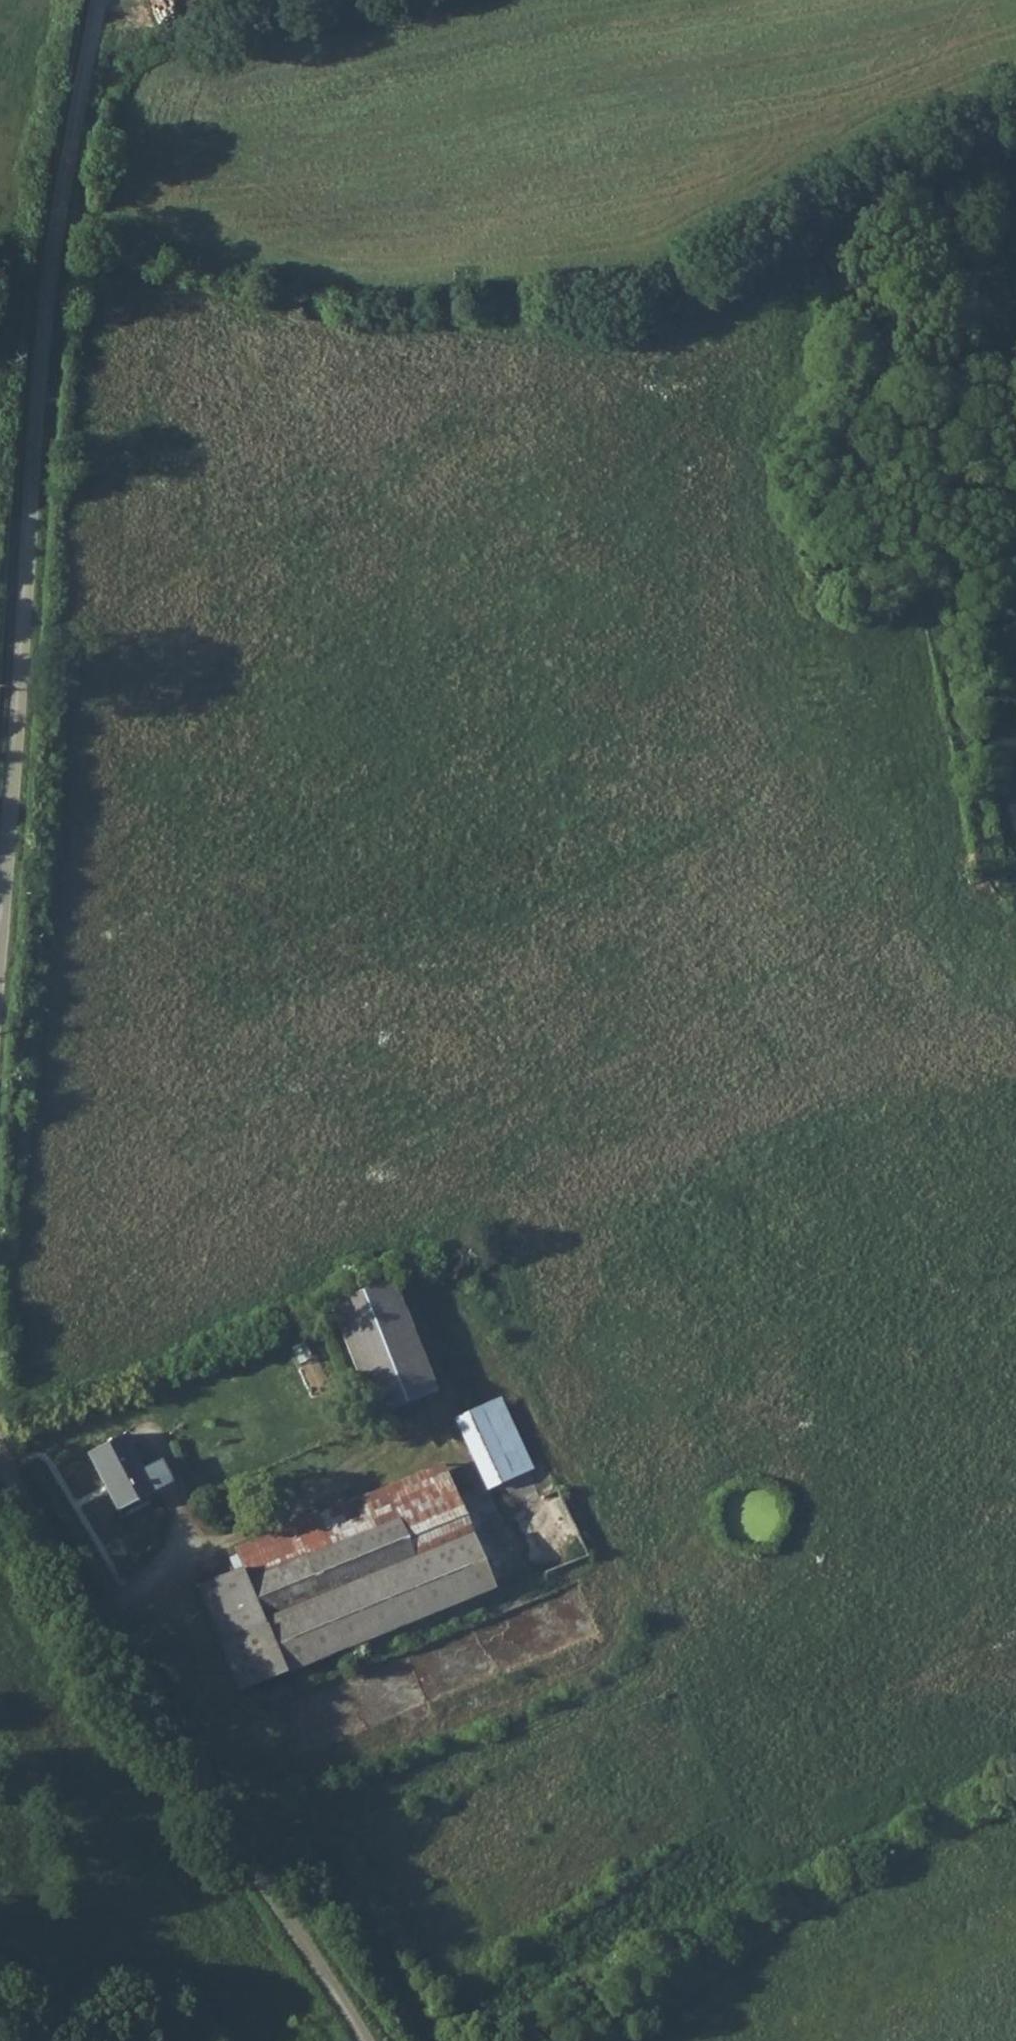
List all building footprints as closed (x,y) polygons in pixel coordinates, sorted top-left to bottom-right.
[(334,1300),(376,1416),(439,1393),(397,1278),(334,1300)] [(458,1414),(490,1484),(530,1465),(498,1396),(458,1414)] [(121,1442),(86,1461),(115,1518),(152,1499),(121,1442)] [(264,1621),(243,1570),(198,1590),(224,1648),(268,1630),(264,1621)]
